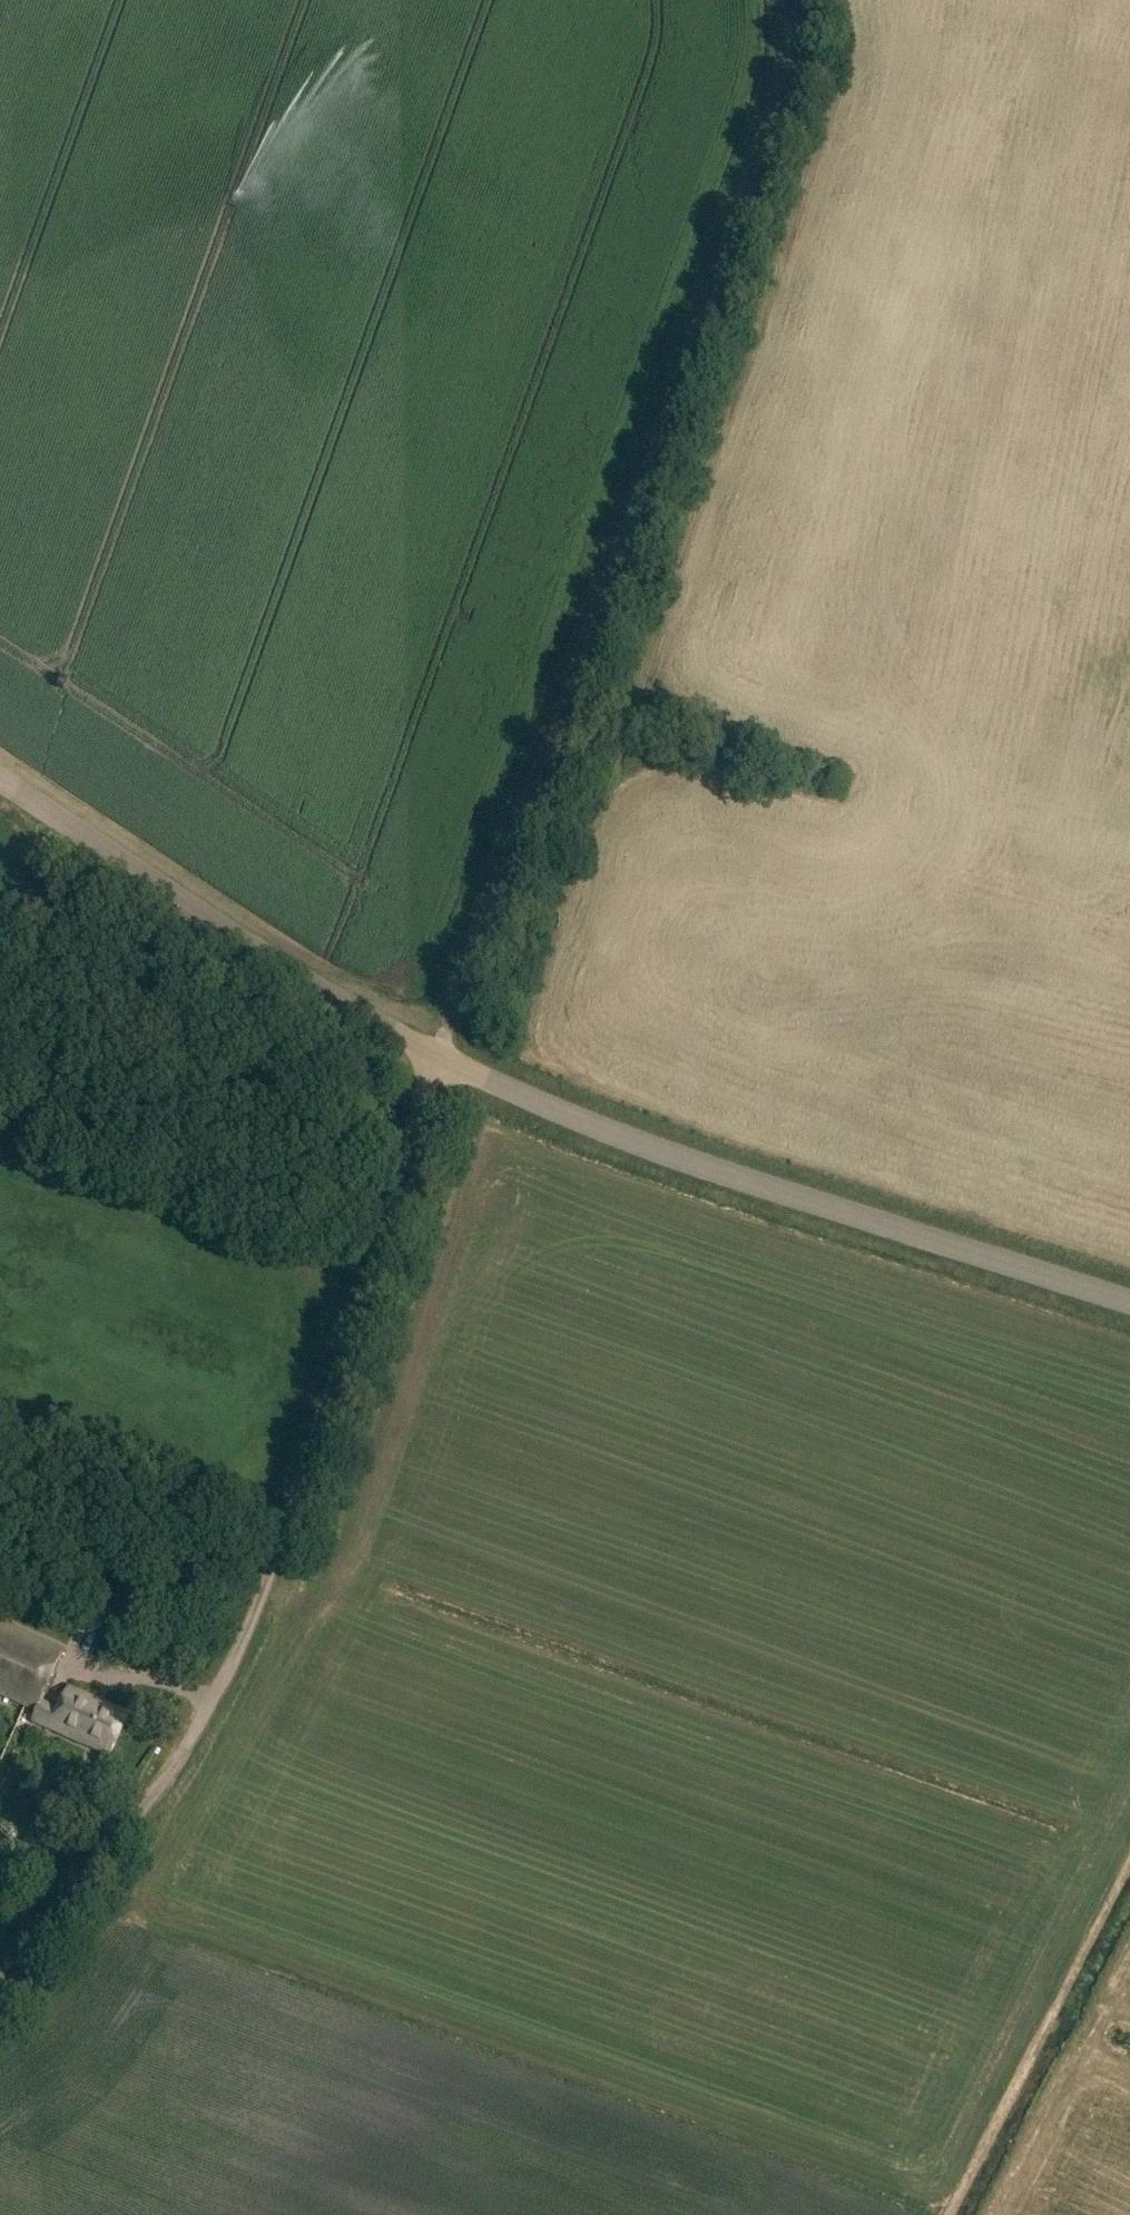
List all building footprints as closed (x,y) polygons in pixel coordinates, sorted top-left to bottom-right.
[(111,1757),(129,1716),(69,1689),(59,1711),(42,1703),(64,1654),(0,1625),(0,1694),(38,1711),(33,1722),(111,1757)]
